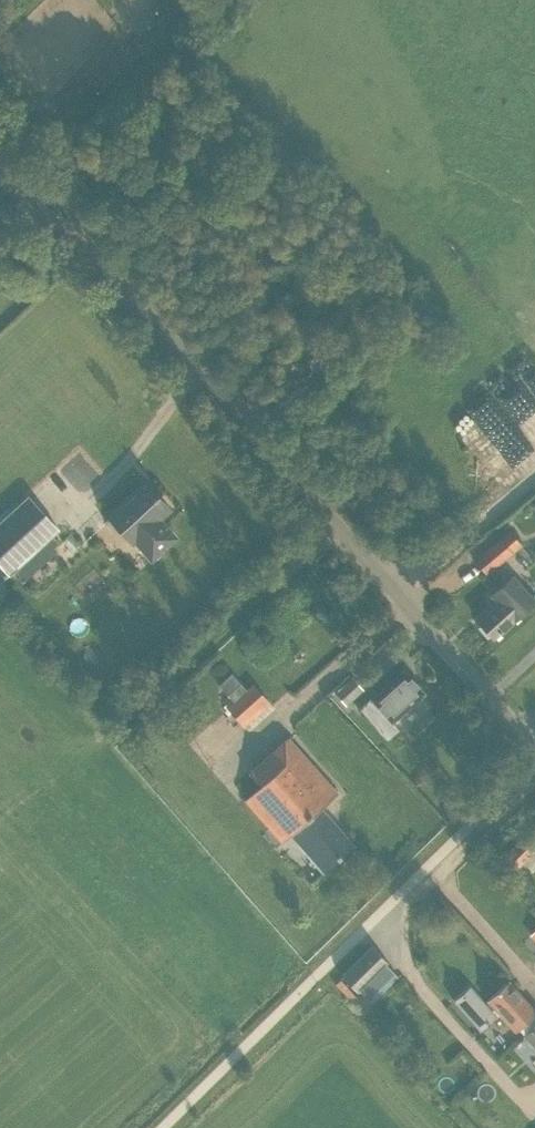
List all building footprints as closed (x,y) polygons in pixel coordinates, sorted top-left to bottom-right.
[(164,2),(174,14),(191,0),(166,0),(164,2)] [(115,26),(129,23),(124,5),(111,8),(115,26)] [(145,482),(108,516),(132,542),(134,540),(151,559),(175,537),(158,518),(169,508),(145,482)] [(28,496),(0,522),(0,564),(9,574),(58,529),(28,496)] [(487,573),(520,545),(509,531),(476,559),(487,573)] [(534,600),(534,599),(513,575),(491,595),(498,603),(479,621),(494,638),(534,600)] [(387,740),(399,729),(392,721),(424,693),(403,670),(359,709),(387,740)] [(363,690),(352,676),(334,692),(346,705),(363,690)] [(239,682),(226,693),(234,703),(228,708),(241,724),(268,701),(254,685),(247,691),(239,682)] [(327,868),(353,844),(320,807),(337,792),(289,739),(250,774),(262,787),(246,801),(282,841),(293,831),(327,868)] [(528,857),(534,853),(534,838),(522,846),(528,857)] [(372,946),(343,975),(358,991),(387,962),(372,946)] [(460,994),(451,1002),(478,1032),(497,1015),(494,1011),(496,1009),(515,1030),(519,1027),(526,1035),(534,1027),(534,1010),(508,980),(487,999),(490,1003),(488,1005),(470,985),(460,994)] [(526,1035),(534,1046),(534,1027),(526,1035)]
